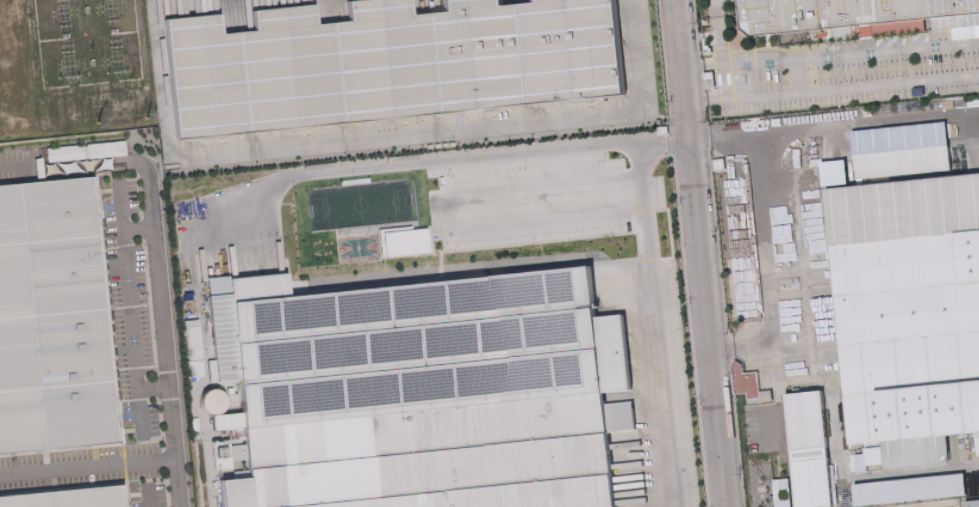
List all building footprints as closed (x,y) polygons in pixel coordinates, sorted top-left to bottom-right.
[(618,99),(610,0),(534,0),(534,3),(499,6),(498,0),(438,0),(439,13),(405,16),(404,0),(356,0),(358,21),(325,24),(323,5),(252,11),(254,31),(230,33),(229,14),(164,20),(174,138),(618,99)] [(746,25),(754,33),(778,32),(779,46),(978,24),(978,0),(743,0),(746,25)] [(104,177),(0,185),(0,454),(124,445),(104,177)] [(388,232),(389,257),(434,254),(432,229),(388,232)]
